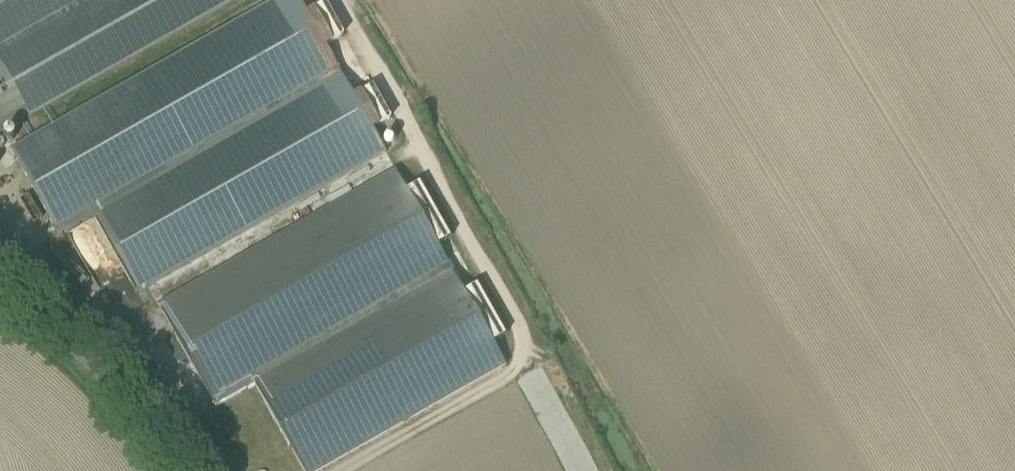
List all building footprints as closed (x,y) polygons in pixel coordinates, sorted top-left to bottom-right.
[(233,0),(0,0),(0,132),(233,0)] [(370,126),(325,46),(342,36),(323,3),(306,13),(299,0),(274,0),(10,149),(58,235),(95,215),(138,292),(385,153),(370,126)] [(438,245),(450,238),(420,186),(408,193),(395,170),(157,305),(215,406),(254,384),(303,470),(318,470),(505,365),(438,245)]
